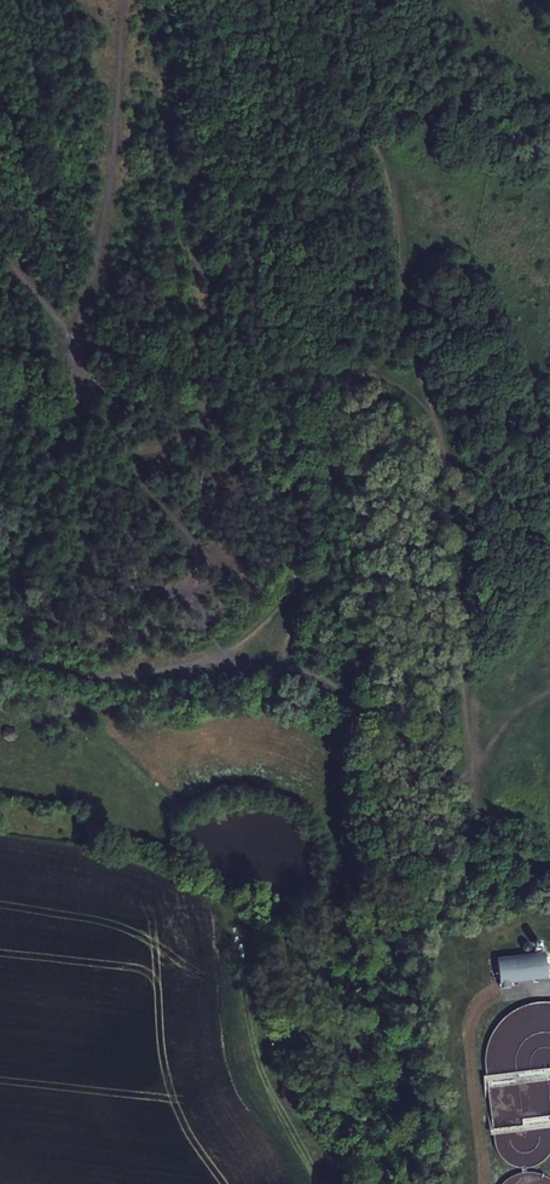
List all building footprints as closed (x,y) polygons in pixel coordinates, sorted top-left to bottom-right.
[(528,953),(530,952),(532,950),(532,948),(532,946),(530,944),(528,943),(526,944),(524,945),(523,947),(523,949),(524,951),(526,953),(528,953)] [(498,960),(501,985),(549,979),(546,954),(498,960)] [(549,1003),(542,1003),(535,1004),(528,1006),(514,1012),(508,1016),(502,1022),(497,1027),(493,1034),(490,1041),(488,1048),(486,1055),(486,1063),(496,1143),(497,1149),(501,1156),(503,1159),(508,1164),(512,1166),(515,1167),(522,1169),(526,1169),(530,1169),(537,1167),(544,1163),(549,1158),(549,1156),(549,1003)] [(529,1173),(522,1174),(516,1177),(510,1180),(505,1183),(549,1183),(549,1179),(549,1178),(542,1175),(536,1173),(529,1173)]
